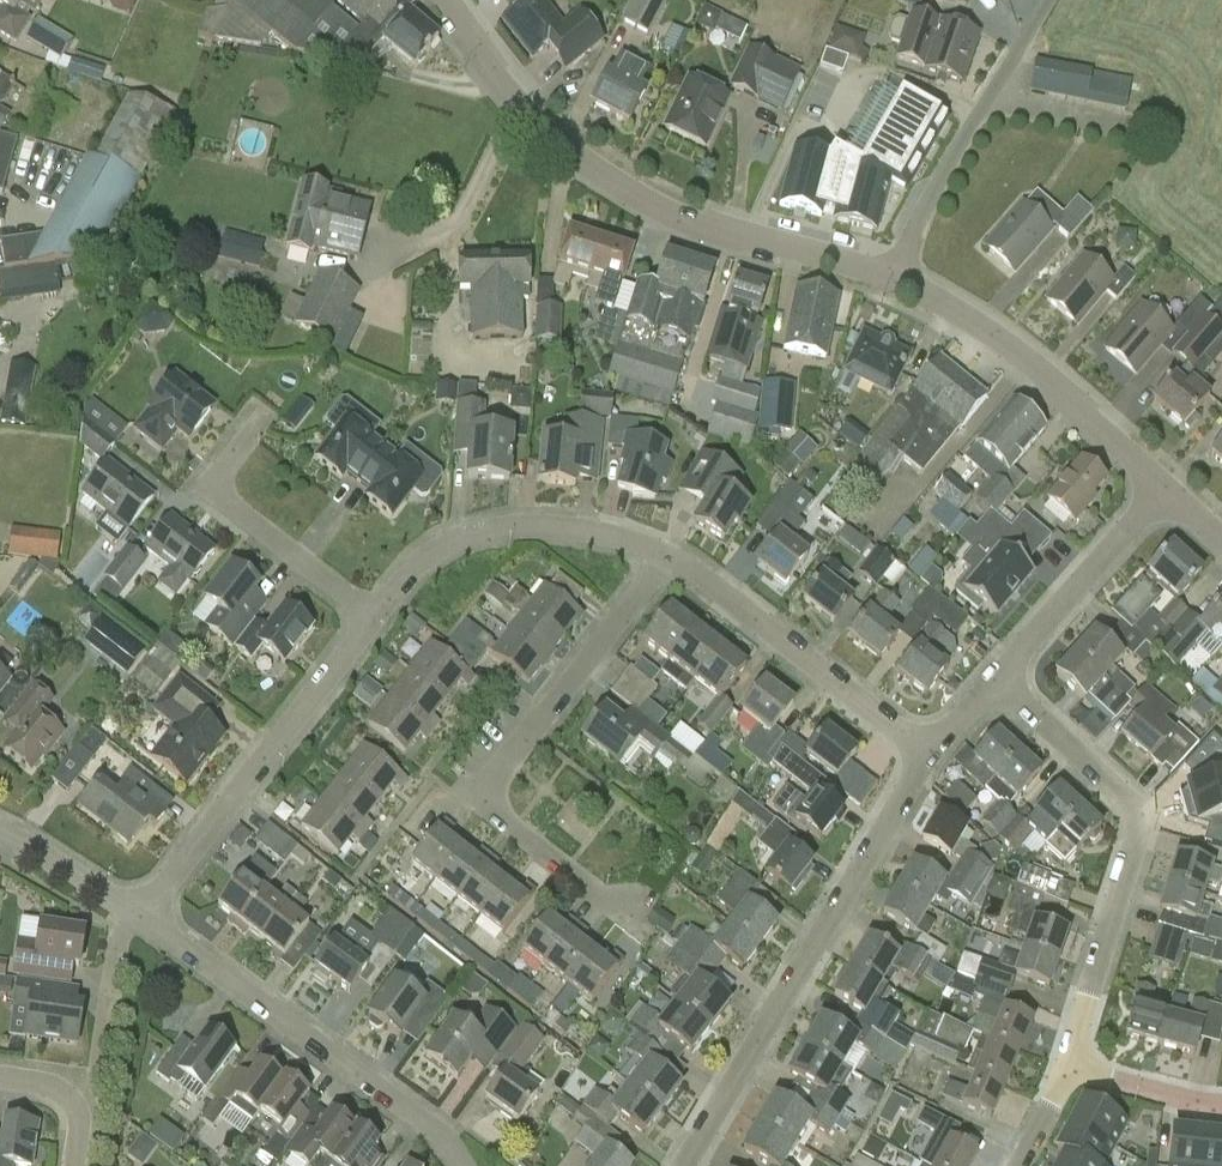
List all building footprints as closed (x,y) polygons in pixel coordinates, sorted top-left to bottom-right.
[(15,46),(30,21),(27,17),(30,12),(33,13),(42,0),(0,0),(0,36),(15,46)] [(273,37),(296,55),(333,11),(320,0),(218,0),(207,13),(205,13),(198,37),(262,50),(273,37)] [(409,14),(420,0),(338,0),(336,3),(354,19),(364,26),(335,65),(369,74),(372,71),(364,64),(383,42),(414,68),(438,39),(409,14)] [(546,48),(565,72),(605,42),(580,10),(560,25),(541,0),(531,0),(503,22),(532,60),(546,48)] [(620,22),(648,37),(665,4),(658,0),(631,0),(620,22)] [(894,2),(915,9),(918,0),(895,0),(894,2)] [(715,24),(717,9),(702,6),(699,22),(715,24)] [(981,35),(941,21),(911,10),(907,21),(898,18),(890,23),(887,34),(889,43),(898,46),(894,59),(964,83),(981,35)] [(25,40),(60,61),(72,42),(37,21),(25,40)] [(801,72),(748,46),(730,87),(758,100),(756,103),(781,115),(783,111),(787,113),(803,79),(799,77),(801,72)] [(825,51),(820,66),(842,74),(848,59),(825,51)] [(105,69),(70,57),(65,72),(100,83),(105,69)] [(615,78),(609,75),(593,105),(629,124),(645,94),(638,90),(649,70),(626,57),(615,78)] [(1131,81),(1092,73),(1059,65),(1035,63),(1029,93),(1085,105),(1125,113),(1126,112),(1131,81)] [(2,106),(14,85),(0,76),(0,105),(2,106)] [(729,98),(691,80),(667,129),(706,148),(729,98)] [(901,93),(897,100),(861,164),(848,157),(834,149),(828,157),(794,148),(779,206),(821,217),(822,212),(834,215),(833,220),(877,232),(891,180),(904,188),(944,117),(901,93)] [(127,96),(92,162),(138,178),(176,113),(127,96)] [(0,109),(0,131),(10,116),(0,109)] [(1,195),(17,141),(0,136),(0,195),(1,195)] [(95,260),(138,178),(92,162),(87,160),(44,236),(0,242),(4,270),(28,267),(95,260)] [(340,196),(327,193),(327,191),(305,186),(288,250),(309,255),(311,249),(357,261),(370,210),(339,202),(340,196)] [(1052,226),(1069,240),(1092,213),(1076,199),(1052,226)] [(1022,206),(985,248),(1014,274),(1052,232),(1022,206)] [(264,241),(226,231),(220,259),(257,268),(264,241)] [(591,272),(600,242),(569,232),(558,265),(552,286),(567,290),(574,267),(591,272)] [(614,313),(622,286),(633,252),(600,242),(588,281),(585,289),(598,293),(594,307),(604,310),(594,343),(618,351),(628,318),(614,313)] [(667,409),(671,396),(674,397),(694,330),(699,332),(707,306),(703,305),(714,270),(667,255),(656,291),(638,285),(628,318),(618,351),(610,378),(617,380),(613,392),(667,409)] [(1083,258),(1047,301),(1077,327),(1105,293),(1116,302),(1135,279),(1123,269),(1112,283),(1083,258)] [(522,301),(529,301),(528,259),(460,261),(460,292),(471,291),(472,342),(523,341),(522,301)] [(59,293),(55,265),(0,273),(0,295),(1,301),(59,293)] [(294,325),(333,344),(359,292),(318,274),(294,325)] [(728,308),(730,308),(729,312),(720,309),(705,359),(724,365),(719,379),(717,379),(709,403),(715,405),(715,406),(757,419),(758,417),(752,415),(760,391),(742,386),(761,323),(748,319),(750,315),(759,317),(768,288),(738,278),(728,308)] [(825,359),(839,298),(797,289),(783,350),(825,359)] [(1204,404),(1210,397),(1195,384),(1212,365),(1204,357),(1221,336),(1221,298),(1215,306),(1212,310),(1188,337),(1173,355),(1185,365),(1174,378),(1153,403),(1183,428),(1184,428),(1188,431),(1197,420),(1193,416),(1204,404)] [(1176,327),(1188,337),(1212,310),(1200,299),(1176,327)] [(164,336),(174,319),(150,304),(140,321),(164,336)] [(560,342),(562,308),(536,307),(535,341),(560,342)] [(1142,307),(1105,350),(1135,376),(1172,333),(1142,307)] [(892,398),(912,357),(864,333),(844,374),(892,398)] [(924,478),(961,430),(988,398),(940,360),(914,392),(851,470),(873,488),(898,457),(924,478)] [(35,369),(9,364),(0,419),(0,423),(25,427),(35,369)] [(214,408),(174,377),(176,374),(170,370),(167,369),(163,369),(157,370),(153,373),(151,379),(151,384),(152,389),(159,395),(132,430),(161,453),(178,432),(188,440),(214,408)] [(794,383),(762,381),(758,441),(779,442),(779,432),(791,432),(794,383)] [(457,404),(458,385),(436,383),(434,404),(456,405),(456,404),(457,404)] [(457,404),(475,405),(476,386),(458,385),(457,404)] [(612,397),(581,393),(578,416),(609,420),(612,397)] [(300,398),(284,419),(294,426),(310,406),(300,398)] [(92,399),(88,404),(86,402),(85,404),(79,446),(100,462),(127,427),(92,399)] [(358,484),(384,451),(370,440),(381,426),(347,399),(341,400),(326,419),(327,425),(337,433),(317,459),(343,479),(347,475),(358,484)] [(1012,402),(976,444),(964,459),(989,480),(976,500),(979,503),(974,509),(984,516),(988,511),(993,515),(996,517),(1006,506),(1005,505),(1014,494),(1025,481),(1012,470),(1046,430),(1012,402)] [(512,439),(483,437),(485,406),(475,405),(457,404),(456,404),(456,405),(453,458),(469,459),(467,478),(510,481),(512,439)] [(748,448),(757,419),(715,406),(706,435),(748,448)] [(576,487),(576,482),(597,484),(603,422),(563,418),(561,440),(543,439),(539,484),(576,487)] [(667,450),(636,441),(638,421),(611,418),(611,422),(608,447),(620,447),(620,449),(626,451),(621,466),(625,467),(618,489),(633,494),(633,499),(655,500),(660,483),(666,484),(671,466),(663,464),(667,450)] [(795,478),(817,443),(798,431),(775,465),(795,478)] [(1211,455),(1221,465),(1221,442),(1211,455)] [(384,451),(358,484),(371,493),(367,498),(392,518),(413,492),(420,498),(426,498),(441,478),(441,472),(406,445),(395,459),(384,451)] [(749,507),(732,497),(743,477),(700,452),(687,474),(715,490),(694,525),(723,542),(734,524),(738,526),(749,507)] [(1082,462),(1058,491),(1049,501),(1072,521),(1105,482),(1082,462)] [(129,530),(153,499),(109,464),(84,495),(129,530)] [(936,497),(927,507),(959,535),(969,523),(958,513),(972,496),(949,476),(933,494),(936,497)] [(807,558),(790,544),(804,525),(798,521),(813,501),(789,483),(756,526),(776,542),(758,565),(785,586),(807,558)] [(996,517),(993,515),(988,511),(984,516),(975,527),(969,523),(959,535),(956,538),(972,552),(966,559),(980,571),(970,583),(966,579),(956,592),(977,609),(981,605),(995,617),(1032,572),(1011,554),(1023,538),(1038,550),(1050,536),(1021,513),(1009,528),(996,517)] [(189,583),(214,552),(171,518),(147,550),(189,583)] [(60,534),(11,529),(8,556),(57,562),(60,534)] [(932,564),(939,556),(927,546),(909,568),(934,590),(946,577),(932,564)] [(126,547),(102,577),(122,593),(146,563),(126,547)] [(1172,548),(1149,574),(1113,615),(1121,622),(1152,649),(1185,611),(1174,602),(1158,619),(1148,611),(1161,597),(1153,590),(1159,583),(1178,601),(1202,574),(1172,548)] [(876,588),(895,563),(876,549),(857,574),(876,588)] [(852,600),(841,592),(851,579),(827,561),(807,588),(812,591),(804,601),(834,624),(852,600)] [(206,600),(218,609),(205,624),(232,646),(252,622),(267,603),(253,593),(259,586),(234,566),(206,600)] [(559,575),(547,590),(544,587),(534,601),(517,588),(510,596),(565,639),(582,617),(571,608),(583,593),(559,575)] [(911,644),(932,618),(945,601),(929,588),(910,612),(912,614),(897,633),(911,644)] [(898,635),(884,624),(899,605),(884,593),(850,637),(879,660),(898,635)] [(521,617),(508,635),(545,664),(565,639),(510,596),(504,604),(521,617)] [(1221,648),(1221,600),(1200,625),(1185,611),(1152,649),(1153,650),(1176,669),(1206,635),(1221,648)] [(955,635),(967,619),(945,601),(932,618),(955,635)] [(251,662),(262,647),(283,664),(312,629),(284,606),(263,631),(252,622),(232,646),(251,662)] [(644,642),(669,662),(695,628),(670,609),(644,642)] [(104,618),(84,644),(126,677),(146,650),(104,618)] [(466,622),(450,642),(479,664),(487,654),(528,686),(545,664),(508,635),(498,649),(491,644),(492,642),(466,622)] [(1153,650),(1152,649),(1121,622),(1108,636),(1140,665),(1153,650)] [(699,623),(695,628),(669,662),(660,673),(685,693),(694,681),(720,648),(704,636),(708,631),(699,623)] [(915,644),(919,647),(899,675),(927,697),(948,669),(931,656),(946,636),(930,624),(915,644)] [(1094,633),(1075,654),(1126,699),(1134,691),(1113,670),(1123,658),(1094,633)] [(431,646),(410,673),(446,701),(460,684),(467,689),(474,680),(469,676),(479,664),(450,642),(441,654),(431,646)] [(694,681),(718,700),(698,726),(708,734),(709,733),(711,735),(732,707),(721,699),(746,668),(720,648),(694,681)] [(153,697),(179,664),(158,649),(133,682),(153,697)] [(1075,654),(1056,676),(1085,701),(1090,695),(1117,719),(1127,709),(1131,703),(1126,699),(1075,654)] [(631,669),(621,681),(647,701),(656,689),(631,669)] [(433,718),(446,701),(410,673),(389,699),(433,733),(440,724),(433,718)] [(8,682),(0,675),(0,693),(8,682)] [(225,738),(207,724),(220,708),(178,675),(151,711),(174,729),(151,758),(188,786),(225,738)] [(368,677),(355,694),(371,707),(384,689),(368,677)] [(1218,684),(1211,691),(1221,700),(1221,679),(1218,684)] [(621,681),(612,694),(630,709),(631,710),(637,715),(638,714),(647,701),(621,681)] [(63,734),(41,718),(54,700),(31,683),(1,724),(17,736),(5,751),(32,771),(42,757),(45,759),(63,734)] [(742,713),(758,726),(739,749),(766,770),(772,763),(767,759),(784,736),(774,728),(793,705),(765,683),(742,713)] [(1140,717),(1123,737),(1161,771),(1165,767),(1177,754),(1165,744),(1174,734),(1162,724),(1173,711),(1147,688),(1129,708),(1140,717)] [(426,742),(433,733),(389,699),(368,727),(405,755),(419,737),(426,742)] [(631,710),(620,723),(605,711),(583,739),(619,768),(620,767),(623,769),(638,751),(651,759),(648,763),(651,765),(660,754),(682,770),(692,757),(669,740),(638,714),(637,715),(631,710)] [(806,755),(836,778),(830,786),(835,790),(845,797),(863,774),(848,763),(856,753),(825,730),(806,755)] [(722,743),(711,735),(709,733),(708,734),(692,757),(714,774),(714,773),(721,779),(732,764),(716,752),(722,743)] [(997,735),(974,761),(964,772),(986,791),(1018,755),(1014,751),(1016,744),(1007,736),(1001,739),(997,735)] [(1176,796),(1180,810),(1221,798),(1221,745),(1211,736),(1185,765),(1197,775),(1178,797),(1178,796),(1176,796)] [(77,748),(51,781),(66,792),(93,760),(77,748)] [(364,748),(343,775),(379,804),(393,786),(400,791),(407,782),(364,748)] [(813,796),(807,804),(800,798),(784,818),(804,833),(807,830),(820,840),(841,811),(827,800),(835,790),(830,786),(782,748),(772,763),(813,796)] [(1040,774),(1034,769),(1036,763),(1028,756),(1022,758),(1018,755),(986,791),(999,803),(981,823),(1000,839),(1017,819),(1007,810),(1040,774)] [(366,821),(379,804),(343,775),(322,802),(366,835),(373,826),(366,821)] [(163,812),(125,782),(115,796),(99,783),(79,808),(129,846),(142,830),(140,829),(146,821),(152,826),(163,812)] [(964,817),(977,802),(958,785),(945,800),(964,817)] [(1059,790),(1035,817),(1026,827),(1017,819),(1000,839),(1015,853),(1034,833),(1047,845),(1079,809),(1075,805),(1075,798),(1068,793),(1063,794),(1059,790)] [(804,882),(800,879),(811,864),(788,846),(796,837),(738,792),(731,805),(766,832),(757,844),(777,859),(765,874),(790,893),(791,891),(795,893),(804,882)] [(1180,810),(1184,823),(1185,823),(1185,822),(1207,829),(1202,845),(1221,850),(1221,798),(1180,810)] [(359,844),(366,835),(322,802),(301,829),(337,857),(352,838),(359,844)] [(1101,828),(1096,824),(1097,819),(1089,812),(1084,813),(1079,809),(1047,845),(1044,848),(1066,867),(1089,842),(1095,843),(1101,836),(1099,830),(1101,828)] [(950,858),(951,856),(958,860),(952,871),(982,889),(993,870),(972,858),(976,851),(960,841),(966,830),(940,815),(924,842),(950,858)] [(444,820),(437,830),(410,863),(434,882),(460,848),(447,838),(454,828),(444,820)] [(721,826),(709,845),(718,851),(730,833),(721,826)] [(276,831),(263,848),(284,865),(297,848),(276,831)] [(474,860),(460,848),(434,882),(457,900),(491,857),(482,850),(474,860)] [(349,855),(343,863),(353,871),(359,863),(349,855)] [(505,884),(492,874),(500,864),(491,857),(457,900),(479,917),(505,884)] [(1220,870),(1178,857),(1169,885),(1203,896),(1207,884),(1218,887),(1221,876),(1221,862),(1220,870)] [(218,908),(231,918),(227,923),(236,931),(265,893),(263,892),(277,875),(256,859),(218,908)] [(929,908),(935,898),(947,905),(951,897),(970,909),(982,889),(952,871),(945,883),(914,865),(898,890),(929,908)] [(1028,865),(1017,888),(1042,897),(1067,906),(1074,887),(1049,878),(1051,875),(1028,865)] [(735,918),(729,925),(759,948),(777,925),(748,902),(759,888),(739,872),(716,902),(735,918)] [(528,902),(536,892),(526,884),(518,894),(505,884),(479,917),(512,943),(538,909),(528,902)] [(1200,904),(1203,896),(1169,885),(1161,912),(1192,922),(1188,936),(1201,940),(1202,938),(1221,944),(1221,923),(1209,919),(1213,908),(1200,904)] [(385,896),(408,914),(415,904),(392,886),(385,896)] [(780,921),(789,913),(763,886),(754,895),(780,921)] [(249,932),(262,942),(296,896),(286,888),(275,901),(265,893),(236,931),(245,937),(249,932)] [(1028,938),(1024,950),(1057,962),(1067,933),(1033,922),(1042,897),(1017,888),(1007,912),(1015,915),(1009,931),(1028,938)] [(935,924),(924,917),(929,908),(898,890),(883,915),(914,933),(915,932),(926,939),(935,924)] [(321,936),(296,917),(306,903),(296,896),(262,942),(274,951),(270,957),(292,973),(321,936)] [(439,923),(415,904),(408,914),(431,933),(439,923)] [(521,950),(544,969),(579,925),(569,917),(561,927),(547,917),(521,950)] [(461,940),(439,923),(431,933),(453,950),(461,940)] [(593,953),(581,943),(589,933),(579,925),(544,969),(567,987),(593,953)] [(729,925),(723,933),(713,926),(704,938),(690,927),(677,944),(713,972),(725,957),(741,970),(759,948),(729,925)] [(20,941),(15,975),(51,980),(54,964),(79,968),(84,934),(41,927),(38,944),(20,941)] [(1153,943),(1183,952),(1188,936),(1158,927),(1153,943)] [(401,942),(393,953),(395,954),(394,955),(404,962),(423,936),(412,928),(409,933),(401,942)] [(704,984),(713,972),(677,944),(676,945),(667,938),(658,954),(667,960),(665,963),(685,979),(670,998),(677,1003),(710,1028),(729,1004),(704,984)] [(882,984),(891,969),(917,984),(931,962),(900,944),(894,955),(868,939),(851,968),(887,989),(888,987),(882,984)] [(395,954),(393,953),(377,941),(361,963),(350,955),(353,950),(340,940),(336,945),(335,944),(316,970),(318,971),(314,977),(328,987),(332,981),(349,994),(367,970),(377,977),(394,955),(395,954)] [(486,961),(461,940),(453,950),(478,970),(486,961)] [(1024,950),(1021,959),(1002,952),(997,967),(982,962),(975,982),(1010,993),(1015,977),(1049,988),(1057,962),(1024,950)] [(614,953),(606,963),(593,953),(567,987),(590,1005),(625,961),(614,953)] [(8,974),(8,958),(0,958),(0,974),(8,974)] [(861,1013),(854,1023),(904,1053),(907,1049),(887,1037),(899,1018),(877,1005),(887,989),(851,968),(834,997),(861,1013)] [(947,990),(971,1000),(978,984),(955,974),(947,990)] [(518,976),(517,978),(507,992),(519,1001),(531,986),(518,976)] [(14,1009),(29,1011),(24,1039),(76,1046),(82,1008),(59,1005),(62,987),(19,980),(14,1009)] [(381,1029),(383,1027),(399,1039),(402,1035),(417,1045),(449,999),(426,983),(416,998),(394,982),(369,1017),(370,1018),(368,1020),(369,1025),(377,1030),(381,1029)] [(531,986),(519,1001),(531,1010),(542,994),(531,986)] [(1169,1018),(1149,1012),(1155,991),(1137,986),(1131,1007),(1134,1008),(1126,1036),(1161,1046),(1169,1018)] [(1161,1046),(1195,1055),(1203,1027),(1221,1032),(1221,1025),(1221,1009),(1192,1001),(1186,1023),(1169,1018),(1161,1046)] [(677,1003),(662,1022),(642,1007),(627,1026),(637,1034),(655,1048),(666,1033),(690,1053),(710,1028),(677,1003)] [(457,1080),(470,1062),(485,1073),(516,1029),(485,1007),(468,1032),(453,1021),(426,1059),(457,1080)] [(1005,1009),(990,1042),(1018,1054),(1033,1021),(1005,1009)] [(909,1046),(954,1066),(959,1050),(965,1052),(971,1034),(928,1014),(909,1046)] [(552,1028),(574,1044),(581,1034),(560,1018),(552,1028)] [(536,1096),(521,1085),(530,1073),(524,1069),(544,1042),(539,1038),(544,1031),(527,1019),(520,1026),(490,1068),(502,1077),(485,1101),(517,1123),(536,1096)] [(854,1023),(847,1035),(822,1020),(806,1047),(851,1073),(854,1074),(866,1054),(894,1071),(904,1053),(854,1023)] [(181,1090),(196,1101),(234,1048),(207,1028),(194,1047),(181,1037),(155,1073),(168,1083),(179,1067),(187,1073),(179,1084),(181,1090)] [(644,1066),(628,1086),(662,1111),(681,1086),(655,1067),(664,1056),(655,1048),(637,1034),(624,1051),(644,1066)] [(1004,1086),(1018,1054),(990,1042),(977,1074),(1004,1086)] [(815,1089),(807,1101),(849,1126),(854,1117),(844,1111),(850,1101),(838,1094),(851,1073),(806,1047),(790,1074),(815,1089)] [(261,1110),(261,1111),(282,1080),(285,1076),(282,1079),(259,1063),(249,1077),(237,1068),(200,1119),(212,1128),(229,1104),(253,1121),(261,1110)] [(940,1098),(962,1108),(990,1120),(1004,1086),(977,1074),(969,1091),(948,1081),(940,1098)] [(298,1107),(308,1093),(285,1076),(282,1080),(261,1111),(283,1127),(257,1163),(261,1165),(272,1165),(309,1115),(298,1107)] [(628,1086),(619,1097),(610,1090),(604,1098),(594,1090),(583,1104),(611,1126),(618,1117),(643,1136),(662,1111),(628,1086)] [(891,1095),(877,1121),(891,1128),(899,1111),(906,1115),(911,1105),(891,1095)] [(807,1101),(800,1113),(775,1098),(759,1125),(794,1146),(808,1124),(829,1136),(834,1128),(845,1134),(849,1126),(807,1101)] [(1083,1101),(1070,1126),(1114,1149),(1127,1125),(1083,1101)] [(621,1158),(630,1146),(608,1130),(611,1126),(583,1104),(573,1117),(574,1118),(572,1121),(584,1130),(573,1144),(595,1161),(592,1165),(631,1165),(621,1158)] [(977,1155),(949,1140),(959,1128),(923,1110),(915,1124),(933,1134),(918,1162),(923,1165),(925,1165),(972,1165),(977,1155)] [(314,1136),(304,1128),(282,1158),(286,1161),(290,1155),(306,1165),(328,1165),(356,1127),(355,1127),(353,1129),(331,1113),(314,1136)] [(175,1151),(186,1135),(160,1118),(150,1134),(175,1151)] [(12,1165),(19,1165),(32,1165),(38,1125),(5,1120),(2,1137),(0,1137),(0,1165),(12,1165)] [(794,1146),(759,1125),(743,1151),(768,1165),(782,1165),(794,1146)] [(1114,1149),(1070,1126),(1057,1150),(1088,1165),(1105,1165),(1114,1149)] [(356,1127),(328,1165),(362,1165),(378,1144),(356,1127)] [(1200,1134),(1174,1131),(1170,1165),(1197,1165),(1200,1134)] [(142,1133),(129,1154),(145,1164),(158,1143),(142,1133)] [(1200,1134),(1197,1165),(1221,1165),(1221,1137),(1200,1134)] [(1058,1165),(1088,1165),(1057,1150),(1057,1151),(1064,1155),(1058,1165)] [(1151,1165),(1155,1165),(1157,1153),(1147,1151),(1145,1165),(1151,1165)]
